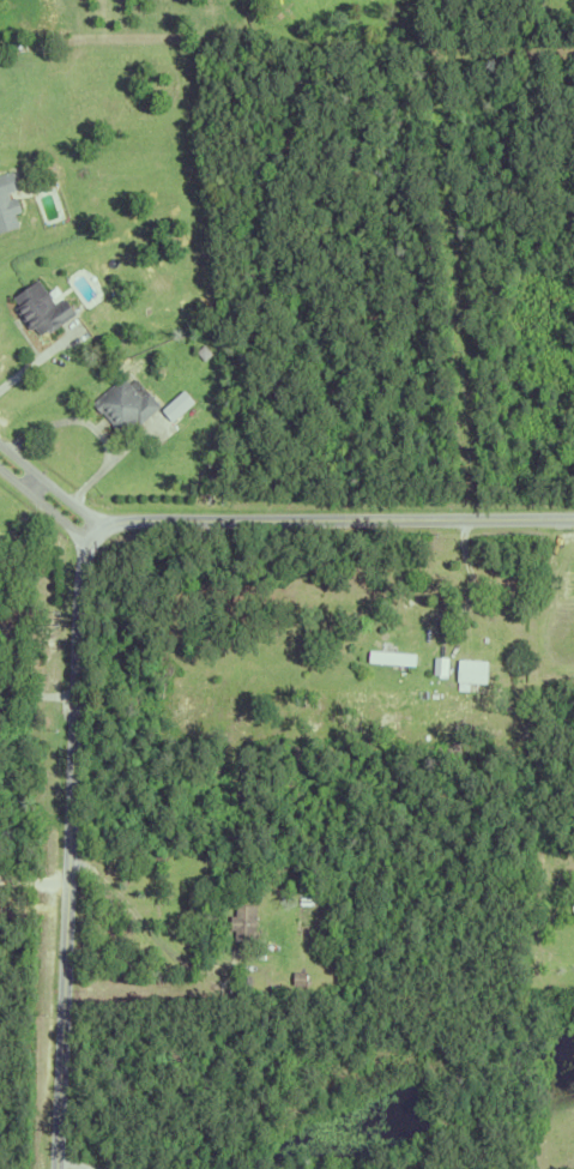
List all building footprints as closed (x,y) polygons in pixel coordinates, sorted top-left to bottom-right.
[(17,224),(0,230),(0,172),(10,169),(16,187),(6,191),(7,198),(14,194),(20,210),(12,212),(17,224)] [(78,272),(83,277),(81,278),(85,283),(80,287),(70,270),(74,266),(78,272)] [(64,296),(74,312),(47,331),(44,329),(38,333),(32,325),(29,327),(13,307),(18,303),(12,295),(36,278),(54,303),(64,296)] [(146,390),(158,404),(138,422),(134,418),(119,433),(90,400),(120,374),(139,396),(146,390)] [(199,402),(188,391),(166,411),(177,423),(199,402)] [(365,661),(367,649),(413,652),(412,664),(365,661)] [(431,675),(433,656),(446,656),(446,675),(431,675)] [(454,680),(455,658),(485,659),(483,682),(454,680)] [(232,940),(232,929),(228,929),(228,915),(234,915),(234,904),(254,905),(253,940),(232,940)]
